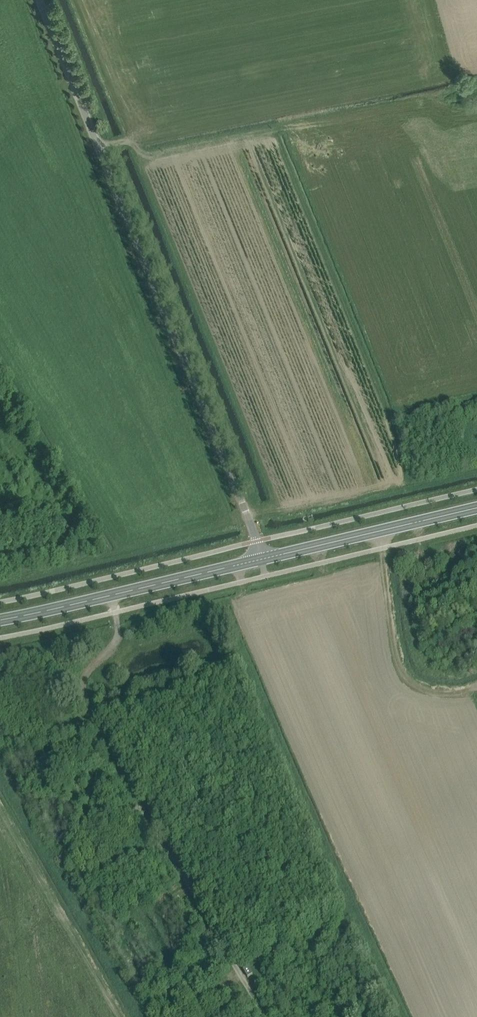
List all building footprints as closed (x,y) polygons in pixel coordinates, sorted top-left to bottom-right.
[(248,966),(243,969),(248,977),(252,974),(248,966)]
